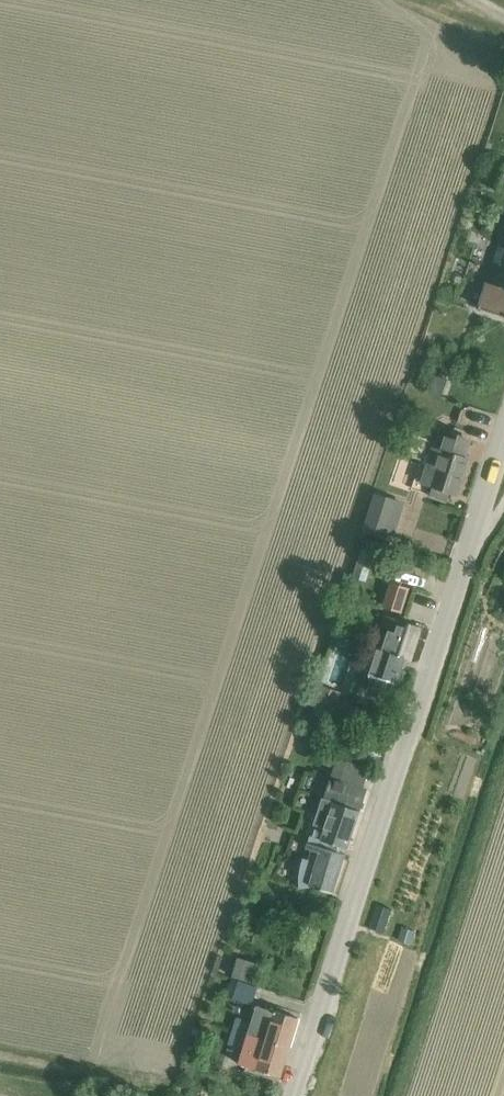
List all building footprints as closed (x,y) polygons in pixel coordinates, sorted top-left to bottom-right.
[(480,308),(503,317),(503,234),(500,247),(495,263),(480,308)] [(429,394),(442,398),(447,380),(434,377),(429,394)] [(429,463),(423,483),(435,487),(434,489),(433,492),(432,494),(431,496),(431,498),(447,503),(450,494),(458,496),(464,481),(470,460),(466,459),(471,441),(463,439),(444,432),(437,451),(434,450),(429,463)] [(376,495),(365,532),(376,536),(382,518),(388,498),(376,495)] [(382,518),(376,536),(385,539),(388,539),(395,541),(399,529),(389,526),(391,521),(394,510),(397,501),(392,500),(388,498),(382,518)] [(391,583),(383,608),(402,614),(410,589),(391,583)] [(368,686),(385,692),(388,684),(397,686),(406,659),(411,661),(422,628),(394,619),(394,620),(387,618),(383,630),(382,629),(379,638),(382,639),(368,686)] [(300,876),(300,882),(300,889),(310,887),(334,894),(346,856),(337,853),(339,846),(348,848),(360,812),(367,790),(366,789),(364,789),(341,781),(347,761),(337,758),(324,800),(316,824),(318,825),(313,838),(311,837),(306,851),(311,852),(308,862),(304,861),(301,867),(300,876)] [(376,905),(369,929),(386,934),(393,910),(376,905)] [(237,959),(232,978),(233,979),(255,986),(260,966),(237,959)] [(233,979),(227,997),(254,1006),(260,988),(260,987),(255,986),(233,979)] [(237,1018),(233,1030),(239,1031),(249,1035),(290,1048),(299,1019),(259,1007),(254,1023),(252,1023),(242,1020),(237,1018)] [(233,1030),(229,1043),(235,1045),(245,1048),(240,1065),(281,1077),(290,1048),(249,1035),(239,1031),(233,1030)] [(180,1075),(192,1079),(195,1068),(184,1065),(180,1075)]
